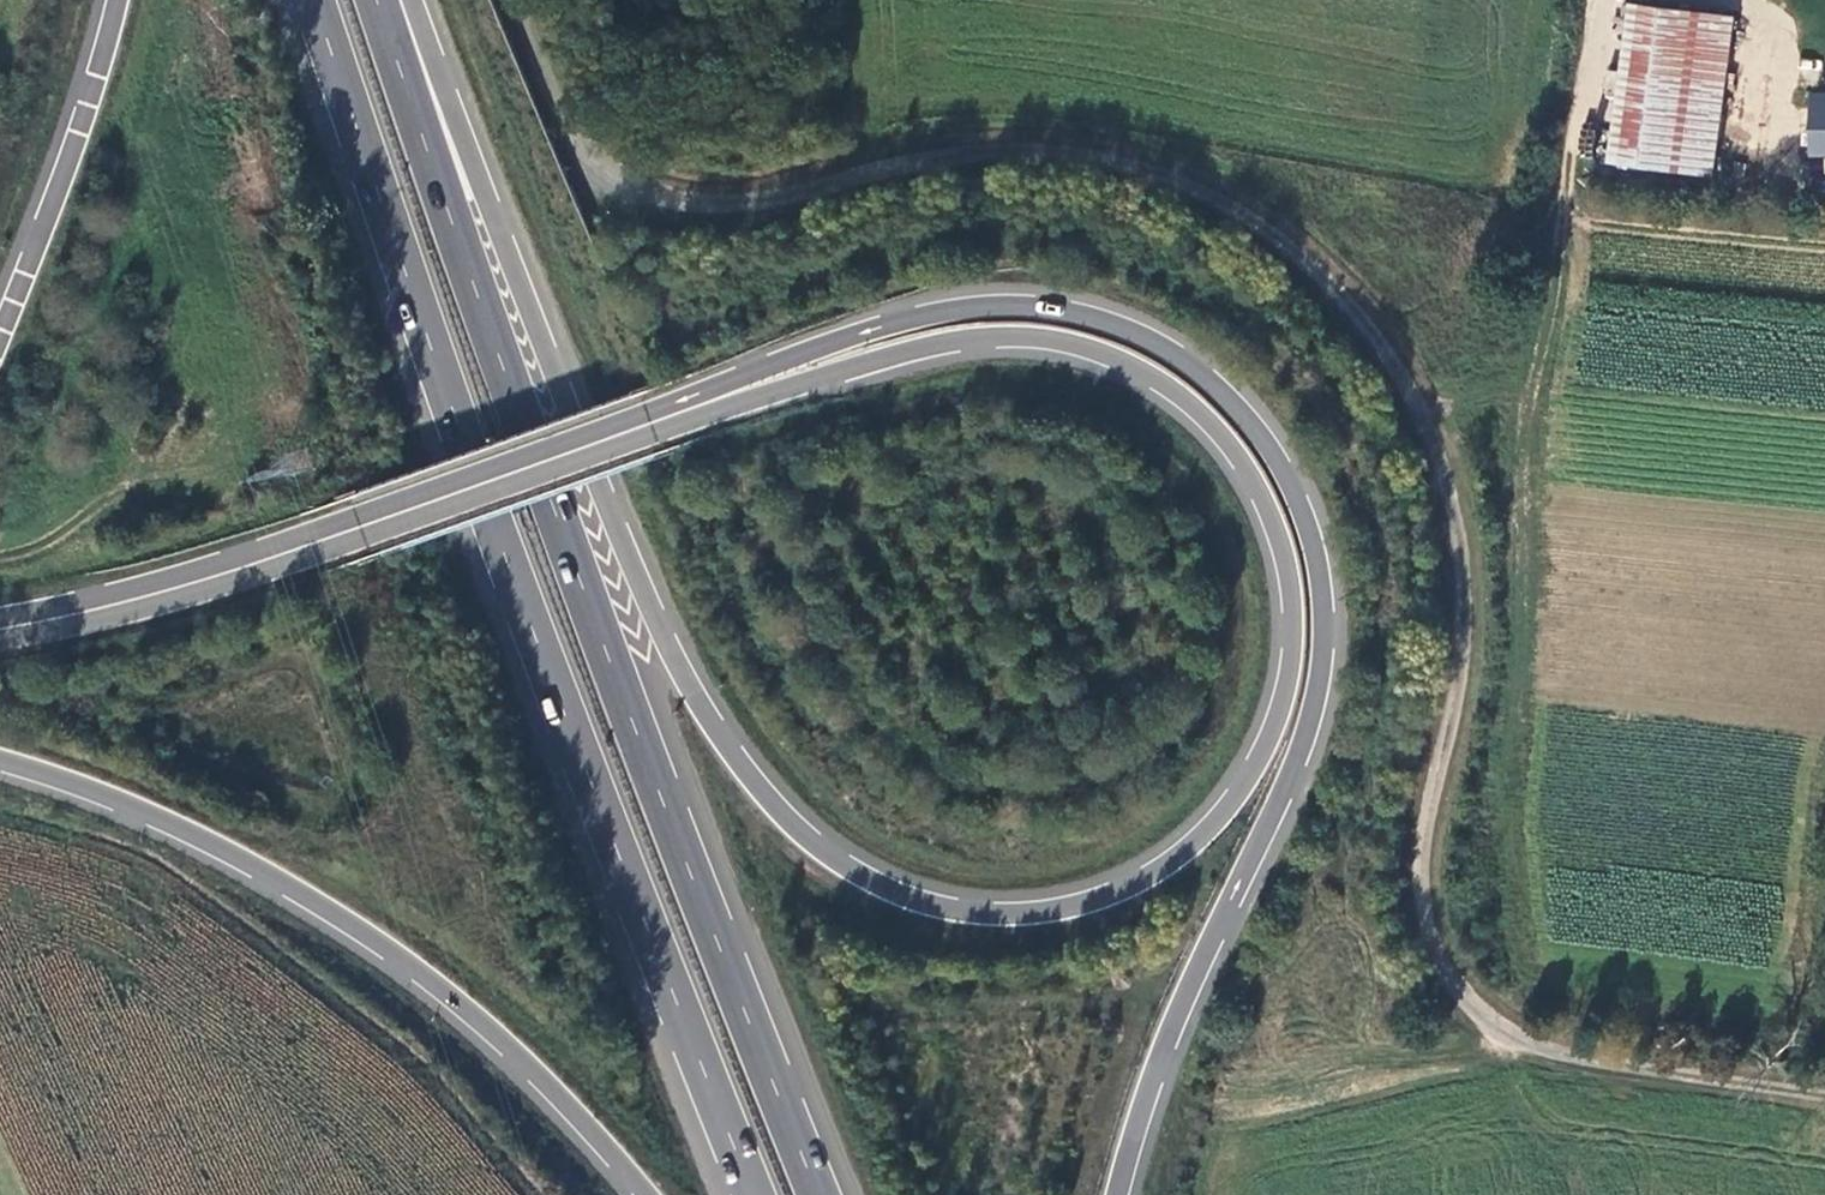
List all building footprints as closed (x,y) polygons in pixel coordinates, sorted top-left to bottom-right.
[(1716,179),(1735,20),(1633,9),(1613,165),(1716,179)]
